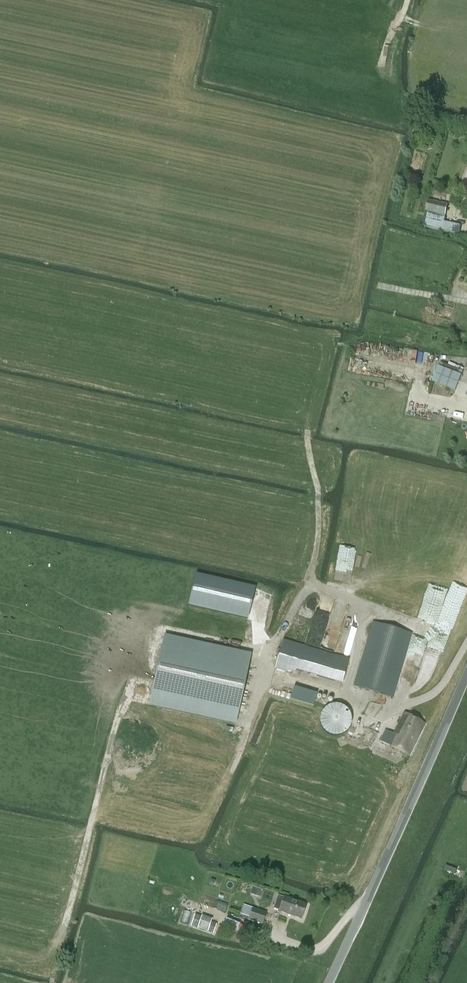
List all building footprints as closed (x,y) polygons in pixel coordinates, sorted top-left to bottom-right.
[(428,201),(422,228),(448,233),(458,235),(459,227),(450,225),(444,224),(448,205),(428,201)] [(439,368),(433,384),(455,392),(461,376),(439,368)] [(188,606),(247,620),(254,588),(195,575),(188,606)] [(393,698),(412,633),(373,622),(354,686),(393,698)] [(234,726),(249,657),(164,638),(148,706),(234,726)] [(295,673),(297,670),(303,646),(284,641),(277,670),(288,673),(289,671),(295,673)] [(349,660),(303,646),(297,670),(343,683),(349,660)] [(293,687),(291,700),(315,705),(318,692),(293,687)] [(321,723),(322,728),(325,732),(329,734),(334,736),(339,736),(343,734),(347,731),(350,727),(351,723),(351,718),(349,713),(346,709),(343,707),(338,705),(333,705),(329,707),(325,710),(322,714),(321,718),(321,723)] [(410,756),(426,723),(404,713),(394,733),(388,745),(410,756)] [(457,870),(446,866),(444,870),(455,874),(457,870)] [(250,894),(261,898),(264,890),(253,886),(250,894)] [(301,919),(306,905),(284,897),(277,895),(273,909),(274,909),(274,907),(280,909),(279,911),(301,919)] [(262,924),(266,913),(252,909),(249,920),(262,924)] [(188,924),(192,913),(185,910),(181,922),(188,924)] [(212,921),(195,915),(191,926),(214,934),(217,924),(211,923),(212,921)] [(221,920),(220,924),(231,928),(233,923),(221,920)]
